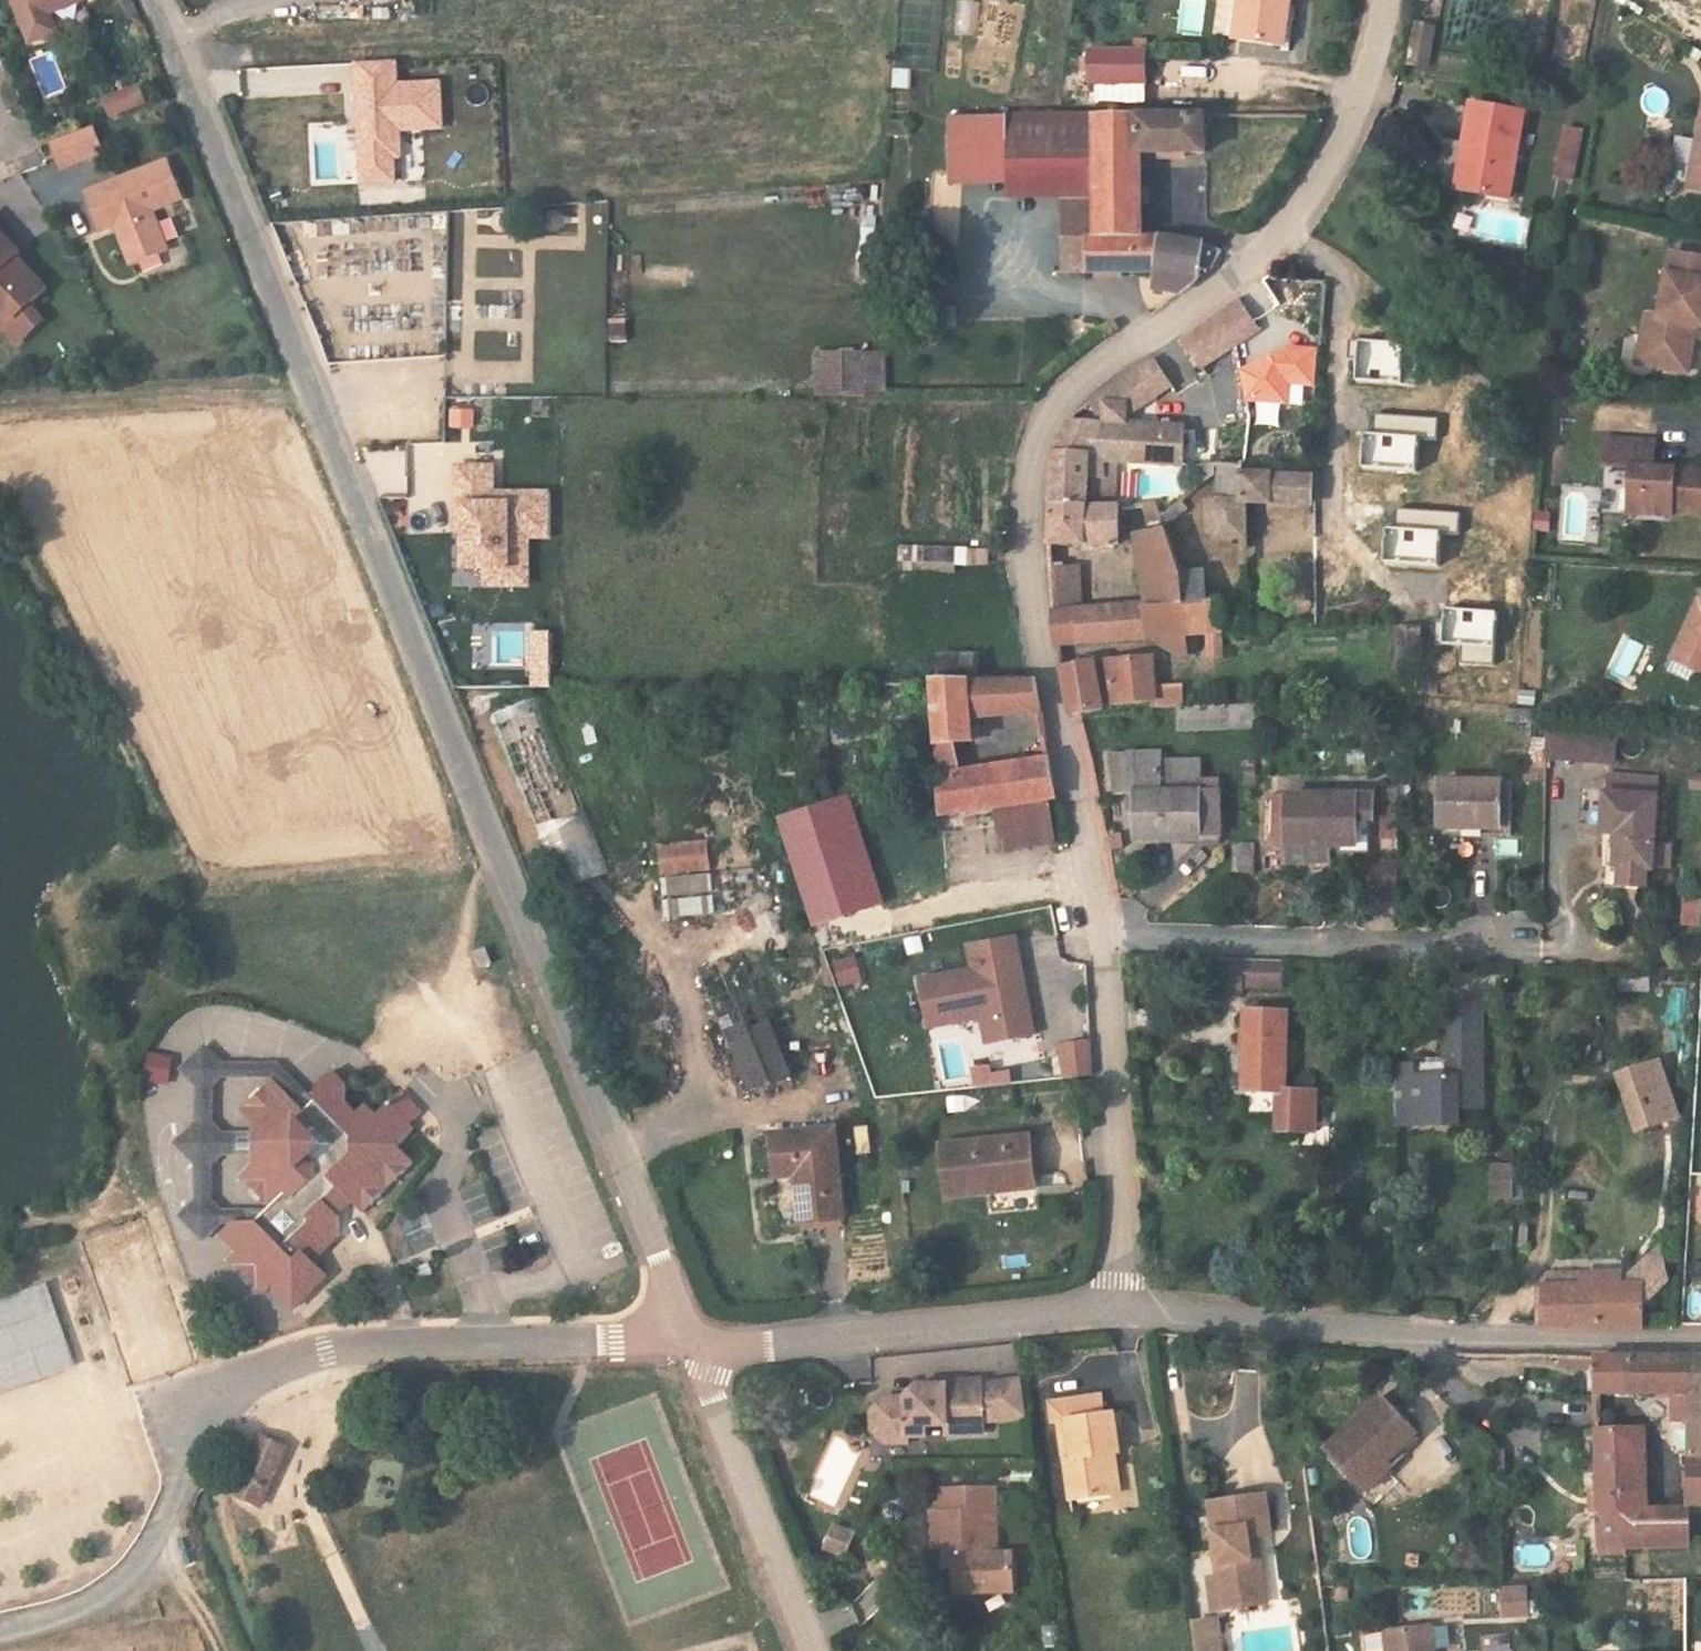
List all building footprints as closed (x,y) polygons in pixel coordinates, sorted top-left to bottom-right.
[(52,10),(49,0),(19,0),(34,39),(60,29),(52,10)] [(52,10),(77,0),(49,0),(52,10)] [(1240,37),(1288,43),(1294,0),(1245,0),(1240,37)] [(1149,51),(1095,49),(1093,83),(1148,85),(1149,51)] [(50,51),(29,60),(44,96),(65,87),(50,51)] [(365,130),(368,182),(400,180),(399,156),(406,155),(404,128),(447,126),(445,82),(402,84),(401,59),(362,62),(364,113),(370,112),(371,130),(365,130)] [(1064,103),(1078,105),(1083,75),(1068,72),(1064,103)] [(145,84),(111,97),(117,113),(151,100),(145,84)] [(1473,104),(1466,145),(1474,147),(1467,190),(1509,197),(1524,113),(1473,104)] [(1099,116),(1098,122),(1098,196),(1098,236),(1122,236),(1144,237),(1143,204),(1150,204),(1150,192),(1143,191),(1143,153),(1207,154),(1207,127),(1215,126),(1215,117),(1099,116)] [(1007,118),(950,118),(951,183),(1007,183),(1007,118)] [(1062,196),(1098,196),(1098,122),(1013,122),(1013,195),(1062,196)] [(51,143),(61,169),(112,149),(102,123),(51,143)] [(1689,191),(1700,193),(1700,125),(1689,191)] [(1556,174),(1558,175),(1572,178),(1581,129),(1565,126),(1559,159),(1556,174)] [(1458,188),(1467,190),(1474,147),(1466,145),(1458,188)] [(135,262),(170,249),(154,208),(185,196),(171,160),(89,192),(104,228),(119,222),(135,262)] [(1062,237),(1089,236),(1098,236),(1098,196),(1062,196),(1062,237)] [(17,317),(30,304),(49,286),(19,254),(22,251),(0,228),(0,299),(17,317)] [(1090,273),(1089,236),(1062,237),(1063,273),(1090,273)] [(1098,236),(1089,236),(1090,273),(1157,272),(1155,289),(1183,293),(1193,285),(1200,276),(1201,268),(1211,268),(1221,251),(1205,244),(1162,238),(1144,237),(1122,236),(1098,236)] [(1652,369),(1688,376),(1697,329),(1700,330),(1700,261),(1673,256),(1660,321),(1648,319),(1644,341),(1657,344),(1652,369)] [(1237,297),(1181,339),(1202,367),(1258,325),(1237,297)] [(30,304),(17,317),(0,299),(0,320),(20,341),(44,318),(30,304)] [(607,339),(625,339),(625,320),(607,320),(607,339)] [(1399,380),(1402,342),(1357,339),(1354,378),(1399,380)] [(1639,367),(1652,369),(1657,344),(1644,341),(1639,367)] [(1314,349),(1278,348),(1243,370),(1248,400),(1287,402),(1288,384),(1312,385),(1314,349)] [(882,353),(817,353),(818,392),(882,392),(882,353)] [(1128,378),(1128,379),(1136,391),(1166,372),(1156,358),(1128,378)] [(1054,457),(1052,506),(1098,507),(1099,483),(1089,482),(1090,467),(1091,456),(1183,467),(1184,425),(1108,419),(1104,396),(1074,418),(1055,450),(1054,457)] [(473,407),(449,407),(450,429),(473,428),(473,407)] [(1414,470),(1416,437),(1434,438),(1435,418),(1376,415),(1375,434),(1363,433),(1361,467),(1414,470)] [(1631,492),(1643,492),(1642,517),(1674,518),(1674,511),(1700,512),(1700,471),(1654,470),(1655,444),(1606,442),(1605,469),(1632,470),(1631,492)] [(366,448),(369,496),(407,494),(405,446),(366,448)] [(526,537),(526,519),(549,519),(549,493),(491,493),(491,467),(455,468),(456,520),(471,519),(470,531),(462,531),(463,568),(485,568),(508,568),(508,563),(526,563),(526,537)] [(1101,468),(1090,467),(1089,482),(1099,483),(1101,468)] [(1241,499),(1243,473),(1220,471),(1221,473),(1220,476),(1220,489),(1219,497),(1241,499)] [(1241,499),(1219,497),(1216,543),(1244,542),(1251,541),(1250,504),(1271,505),(1313,507),(1314,477),(1312,477),(1243,473),(1241,499)] [(1220,489),(1220,476),(1210,475),(1209,488),(1220,489)] [(825,492),(824,547),(845,547),(846,492),(825,492)] [(1631,492),(1630,516),(1642,517),(1643,492),(1631,492)] [(1168,528),(1164,517),(1159,503),(1141,505),(1151,531),(1168,528)] [(1313,507),(1271,505),(1270,516),(1312,518),(1313,507)] [(1119,507),(1098,507),(1052,506),(1051,544),(1111,545),(1120,537),(1119,507)] [(1436,564),(1438,531),(1456,532),(1457,513),(1398,510),(1397,529),(1384,528),(1383,561),(1436,564)] [(471,519),(456,520),(456,531),(462,531),(470,531),(471,519)] [(526,519),(526,537),(549,536),(549,519),(526,519)] [(1058,646),(1162,638),(1189,636),(1186,604),(1183,570),(1168,528),(1151,531),(1137,533),(1146,603),(1084,608),(1080,565),(1052,567),(1054,604),(1058,646)] [(920,549),(919,562),(950,563),(950,550),(920,549)] [(508,568),(485,568),(485,585),(527,584),(526,563),(508,563),(508,568)] [(1183,570),(1186,604),(1211,603),(1206,569),(1183,570)] [(1211,603),(1186,604),(1189,636),(1225,633),(1224,616),(1223,602),(1211,603)] [(1676,657),(1700,670),(1700,605),(1676,657)] [(1491,661),(1495,611),(1443,608),(1441,644),(1464,645),(1463,659),(1491,661)] [(1421,628),(1398,627),(1399,663),(1422,663),(1421,628)] [(553,687),(553,632),(529,631),(529,686),(553,687)] [(1629,683),(1645,645),(1622,635),(1606,673),(1629,683)] [(1191,655),(1189,636),(1162,638),(1163,645),(1181,655),(1191,655)] [(938,655),(938,682),(982,681),(981,654),(938,655)] [(1104,705),(1157,700),(1156,686),(1153,657),(1099,662),(1061,669),(1073,714),(1082,712),(1104,709),(1104,705)] [(972,718),(1039,712),(1036,681),(1028,681),(982,681),(938,682),(935,682),(938,741),(939,745),(959,744),(973,743),(972,718)] [(1156,686),(1157,700),(1158,708),(1182,706),(1180,684),(1156,686)] [(534,698),(492,713),(544,858),(563,857),(564,863),(571,884),(583,883),(604,876),(575,795),(560,796),(561,805),(567,821),(576,818),(577,844),(566,848),(562,837),(561,814),(558,809),(554,741),(539,698),(534,698)] [(1255,725),(1256,704),(1229,704),(1229,725),(1255,725)] [(1550,723),(1550,712),(1520,710),(1510,709),(1509,722),(1534,724),(1534,754),(1549,754),(1550,723)] [(1549,757),(1615,762),(1616,727),(1550,723),(1549,754),(1549,757)] [(939,745),(941,776),(962,773),(959,744),(939,745)] [(1138,839),(1165,839),(1178,839),(1178,835),(1202,836),(1202,789),(1202,762),(1160,762),(1159,755),(1130,754),(1131,794),(1137,795),(1138,839)] [(1049,759),(962,773),(941,776),(943,819),(997,811),(1051,803),(1057,801),(1049,759)] [(1463,828),(1513,828),(1513,782),(1442,781),(1442,829),(1463,828)] [(1659,797),(1608,792),(1604,831),(1610,832),(1608,866),(1615,867),(1645,869),(1654,870),(1659,797)] [(1317,846),(1370,846),(1370,814),(1356,814),(1356,794),(1289,793),(1289,846),(1317,846)] [(1057,844),(1051,803),(997,811),(1002,853),(1057,844)] [(834,806),(784,822),(819,930),(869,914),(834,806)] [(704,843),(660,847),(666,916),(710,913),(704,843)] [(1365,868),(1367,885),(1394,881),(1392,864),(1365,868)] [(1645,869),(1615,867),(1615,882),(1619,886),(1640,888),(1644,884),(1645,869)] [(1679,926),(1700,927),(1700,898),(1679,898),(1679,926)] [(975,971),(922,981),(931,1029),(984,1020),(998,1017),(1003,1044),(1037,1038),(1028,989),(1021,990),(1019,976),(1026,975),(1019,940),(980,947),(985,970),(975,971)] [(985,970),(980,947),(971,949),(975,971),(985,970)] [(488,949),(477,955),(485,970),(496,963),(488,949)] [(854,956),(830,963),(837,989),(861,982),(854,956)] [(1282,960),(1218,958),(1217,992),(1243,994),(1243,987),(1282,988),(1282,960)] [(1026,975),(1019,976),(1021,990),(1028,989),(1026,975)] [(1288,1017),(1248,1016),(1246,1089),(1281,1090),(1280,1130),(1316,1131),(1317,1091),(1286,1090),(1286,1071),(1295,1072),(1296,1045),(1288,1044),(1288,1017)] [(998,1017),(984,1020),(989,1046),(1003,1044),(998,1017)] [(789,1080),(765,1019),(728,1034),(752,1095),(789,1080)] [(1394,1063),(1395,1123),(1432,1122),(1431,1106),(1456,1105),(1481,1104),(1479,1031),(1443,1032),(1444,1062),(1426,1062),(1427,1073),(1413,1074),(1413,1063),(1394,1063)] [(1092,1071),(1089,1041),(1060,1043),(1063,1073),(1092,1071)] [(262,1224),(273,1212),(227,1213),(214,1201),(215,1167),(229,1154),(258,1154),(258,1135),(229,1135),(214,1119),(214,1085),(223,1076),(277,1077),(275,1079),(308,1111),(317,1102),(280,1066),(228,1066),(207,1046),(184,1069),(203,1087),(203,1122),(182,1145),(203,1165),(203,1202),(186,1219),(209,1242),(226,1224),(239,1224),(262,1224)] [(149,1053),(144,1082),(166,1086),(172,1057),(149,1053)] [(1413,1063),(1413,1074),(1427,1073),(1426,1062),(1413,1063)] [(1657,1063),(1627,1073),(1646,1127),(1675,1117),(1657,1063)] [(1010,1071),(989,1073),(989,1066),(972,1068),(974,1085),(1010,1082),(1010,1071)] [(258,1135),(258,1154),(258,1164),(245,1177),(277,1207),(273,1212),(262,1224),(239,1224),(228,1237),(244,1254),(236,1262),(269,1294),(276,1287),(299,1311),(332,1277),(318,1263),(342,1237),(341,1217),(328,1204),(340,1189),(355,1203),(366,1214),(416,1163),(400,1147),(415,1131),(411,1127),(423,1113),(401,1093),(380,1117),(369,1107),(361,1115),(350,1105),(350,1088),(334,1072),(318,1087),(319,1101),(317,1102),(308,1111),(275,1079),(245,1112),(258,1126),(258,1135)] [(1646,1127),(1627,1073),(1621,1075),(1639,1129),(1646,1127)] [(1431,1106),(1432,1122),(1457,1121),(1456,1105),(1431,1106)] [(849,1222),(839,1130),(778,1135),(781,1178),(803,1176),(808,1226),(847,1222),(849,1222)] [(1034,1190),(1032,1178),(1028,1140),(940,1149),(945,1199),(987,1195),(1034,1190)] [(1488,1165),(1488,1199),(1512,1199),(1512,1165),(1488,1165)] [(328,1204),(341,1217),(355,1203),(340,1189),(328,1204)] [(423,1214),(382,1228),(393,1261),(434,1247),(423,1214)] [(1623,1279),(1623,1286),(1644,1286),(1644,1298),(1670,1272),(1667,1243),(1636,1273),(1636,1278),(1623,1279)] [(435,1269),(420,1276),(424,1285),(439,1278),(435,1269)] [(1644,1286),(1623,1286),(1580,1287),(1580,1274),(1551,1274),(1551,1288),(1545,1288),(1546,1323),(1644,1324),(1644,1298),(1644,1286)] [(46,1281),(0,1296),(0,1389),(72,1364),(46,1281)] [(1636,1393),(1635,1358),(1601,1357),(1571,1355),(1570,1367),(1597,1370),(1598,1392),(1636,1393)] [(1635,1358),(1636,1393),(1686,1394),(1693,1394),(1694,1358),(1635,1358)] [(1694,1358),(1693,1394),(1692,1454),(1700,1454),(1700,1358),(1694,1358)] [(878,1412),(878,1426),(888,1436),(908,1435),(927,1435),(926,1424),(947,1424),(947,1434),(984,1432),(984,1421),(984,1413),(997,1412),(998,1418),(1027,1415),(1022,1377),(983,1381),(983,1378),(946,1378),(946,1383),(918,1383),(906,1395),(906,1401),(887,1402),(878,1412)] [(871,1410),(872,1429),(886,1442),(909,1441),(908,1435),(888,1436),(878,1426),(878,1412),(887,1402),(906,1401),(906,1395),(884,1396),(871,1410)] [(1104,1415),(1101,1395),(1067,1400),(1074,1460),(1067,1461),(1072,1500),(1113,1495),(1106,1455),(1116,1455),(1121,1454),(1116,1414),(1104,1415)] [(1329,1450),(1358,1481),(1385,1458),(1390,1464),(1420,1437),(1386,1398),(1329,1450)] [(1074,1460),(1067,1400),(1051,1402),(1053,1422),(1062,1421),(1067,1461),(1074,1460)] [(984,1413),(984,1421),(998,1418),(997,1412),(984,1413)] [(1627,1508),(1645,1507),(1643,1429),(1598,1430),(1599,1459),(1600,1507),(1600,1546),(1628,1546),(1627,1508)] [(258,1435),(243,1471),(271,1483),(287,1447),(258,1435)] [(1692,1454),(1690,1504),(1700,1504),(1700,1454),(1692,1454)] [(1121,1494),(1116,1455),(1106,1455),(1113,1495),(1121,1494)] [(1385,1458),(1358,1481),(1368,1493),(1394,1469),(1390,1464),(1385,1458)] [(1600,1507),(1599,1459),(1590,1459),(1590,1507),(1600,1507)] [(262,1503),(271,1483),(243,1471),(233,1492),(262,1503)] [(943,1488),(944,1511),(954,1512),(956,1548),(947,1548),(948,1570),(955,1569),(956,1592),(1016,1590),(1015,1551),(999,1551),(997,1487),(943,1488)] [(1251,1546),(1257,1545),(1272,1542),(1265,1494),(1210,1501),(1220,1576),(1224,1608),(1267,1603),(1259,1556),(1252,1557),(1251,1546)] [(1690,1507),(1645,1507),(1627,1508),(1628,1546),(1689,1546),(1690,1507)] [(954,1512),(944,1511),(931,1511),(932,1548),(947,1548),(956,1548),(954,1512)] [(826,1546),(846,1554),(855,1533),(835,1525),(826,1546)] [(1525,1567),(1550,1564),(1547,1543),(1522,1547),(1525,1567)] [(1259,1556),(1257,1545),(1251,1546),(1252,1557),(1259,1556)] [(1224,1608),(1220,1576),(1209,1577),(1214,1610),(1224,1608)] [(1529,1585),(1506,1587),(1508,1614),(1530,1613),(1529,1585)] [(1201,1650),(1226,1650),(1222,1621),(1197,1624),(1201,1650)] [(1432,1624),(1393,1629),(1365,1634),(1367,1650),(1436,1650),(1432,1624)]
